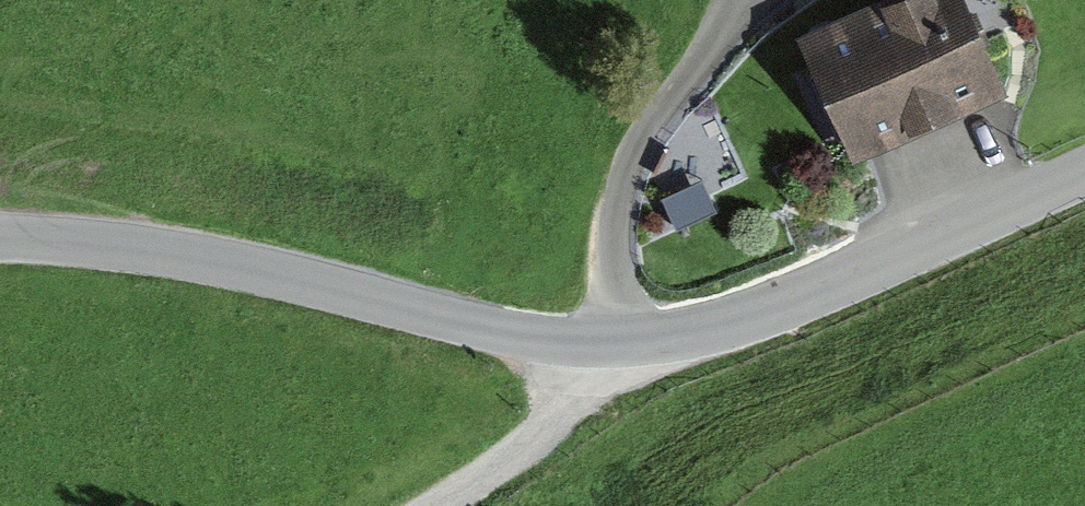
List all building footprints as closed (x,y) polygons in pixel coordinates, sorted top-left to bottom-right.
[(797,35),(850,160),(1012,91),(973,0),(880,0),(797,35)]
